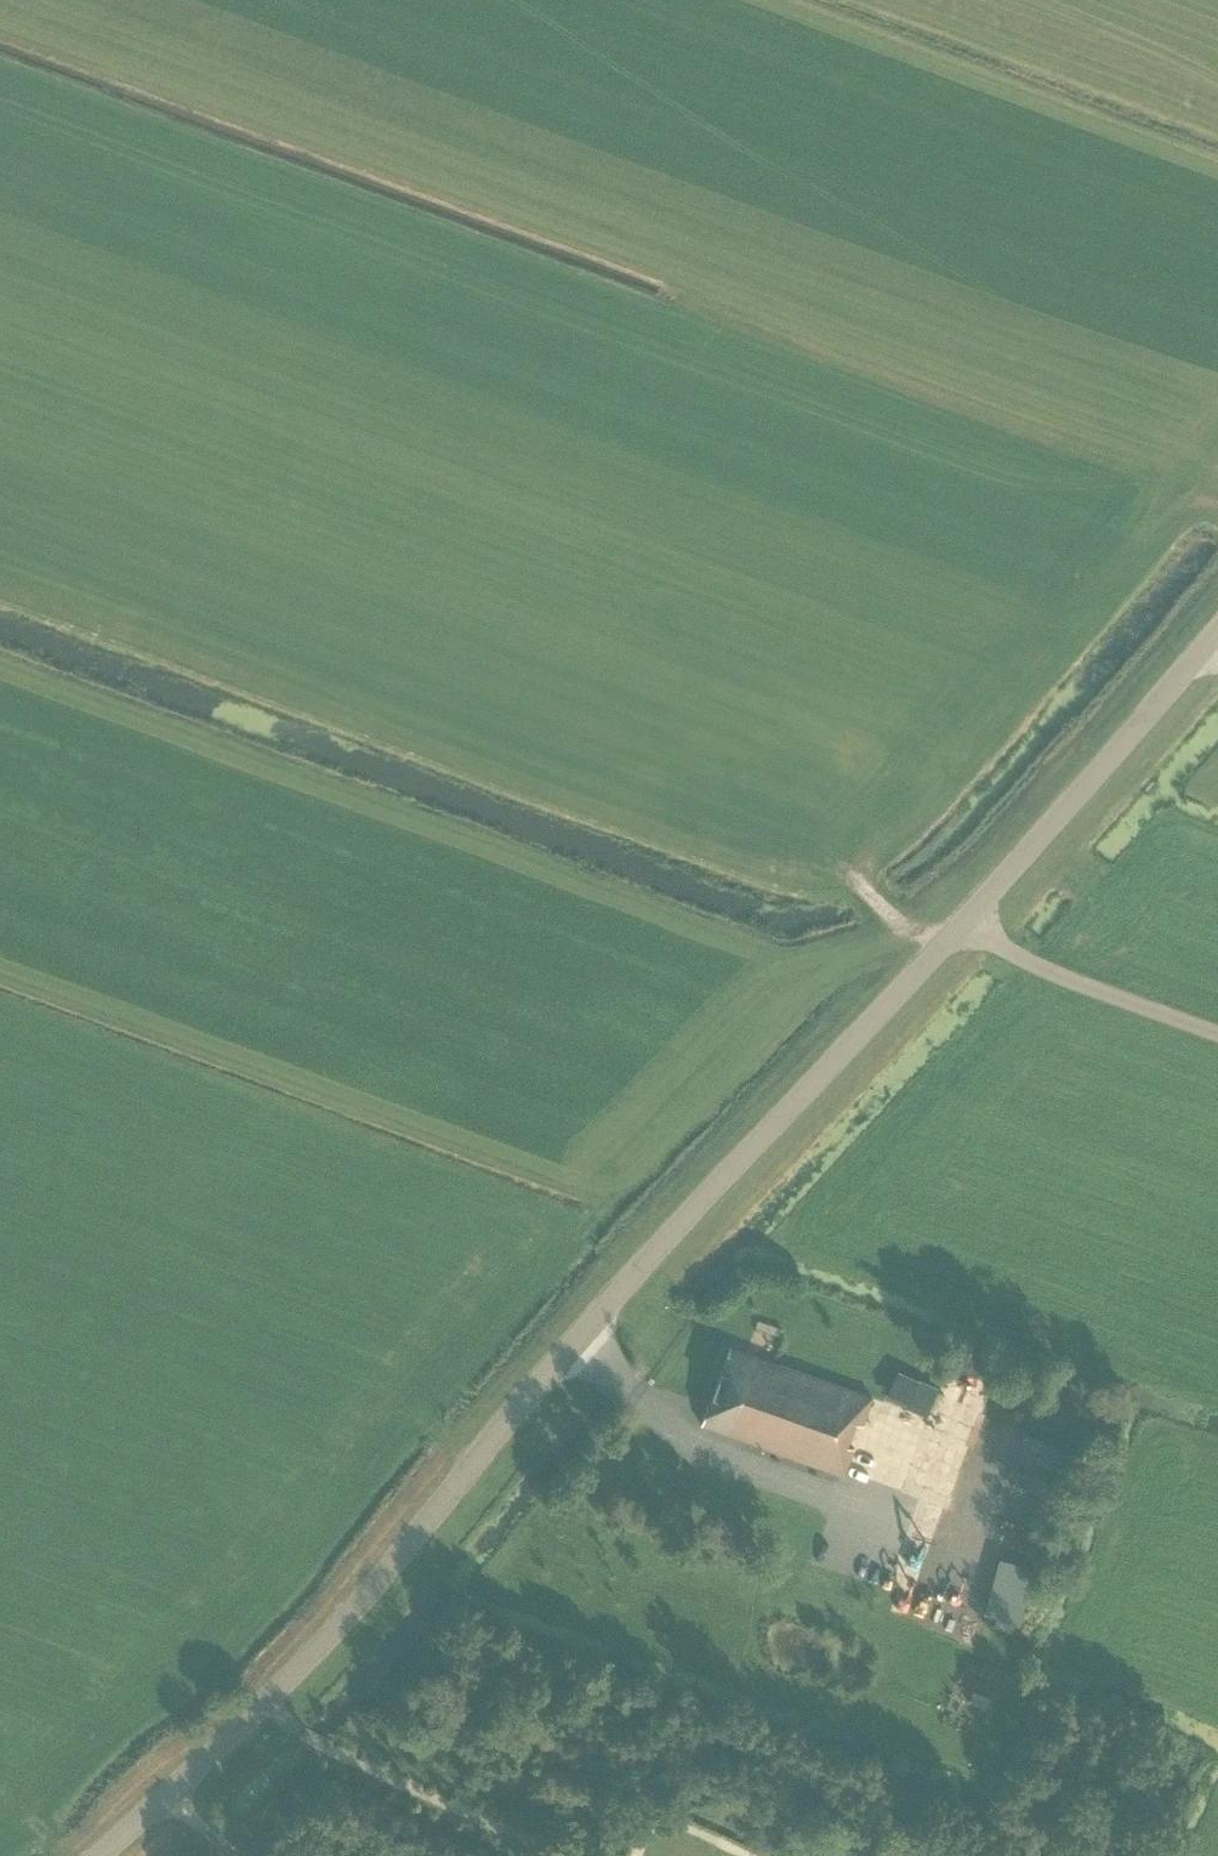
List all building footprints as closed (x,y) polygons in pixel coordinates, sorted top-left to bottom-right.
[(855,1423),(861,1425),(872,1396),(730,1345),(700,1425),(843,1477),(853,1447),(847,1445),(855,1423)] [(892,1366),(882,1386),(921,1407),(932,1387),(892,1366)] [(762,1526),(739,1520),(736,1530),(759,1537),(762,1526)] [(999,1558),(983,1613),(1019,1624),(1035,1568),(999,1558)]
